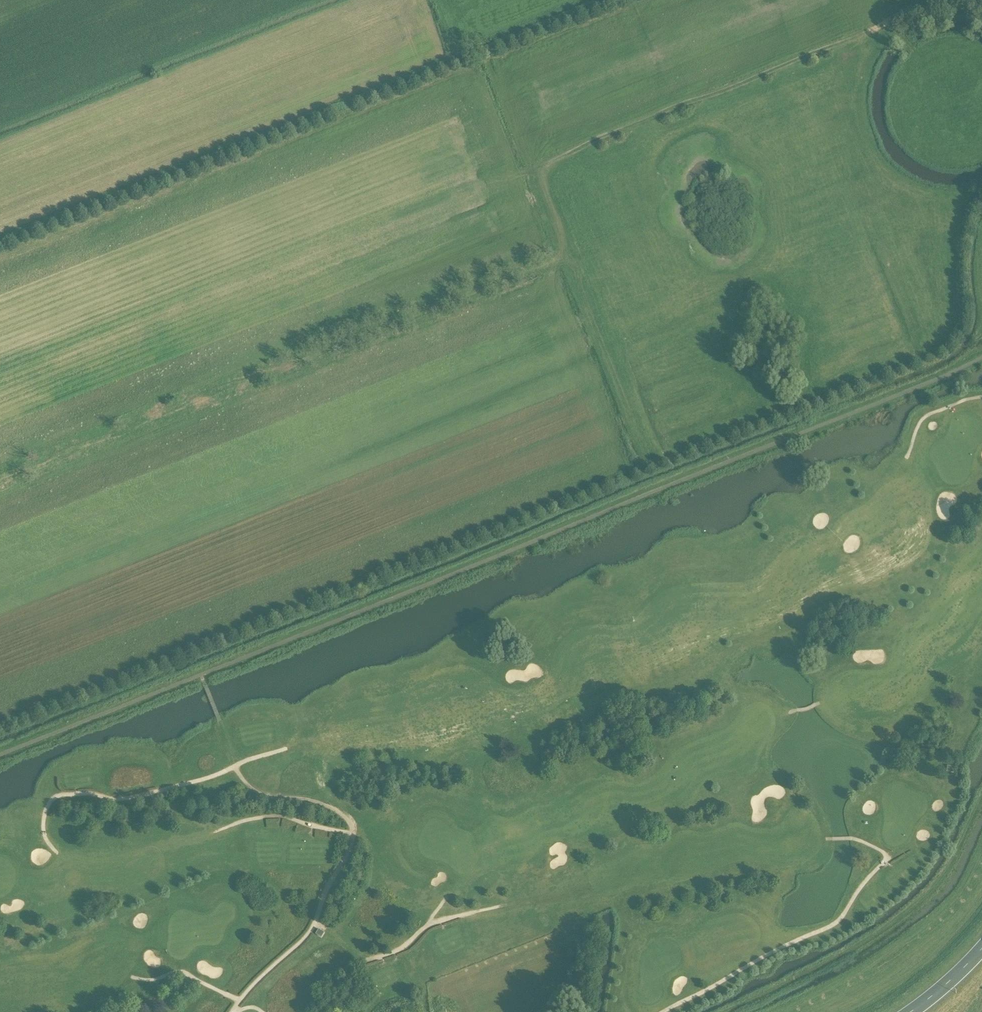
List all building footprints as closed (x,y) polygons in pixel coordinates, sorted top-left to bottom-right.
[(876,803),(867,801),(866,811),(874,812),(876,803)]
